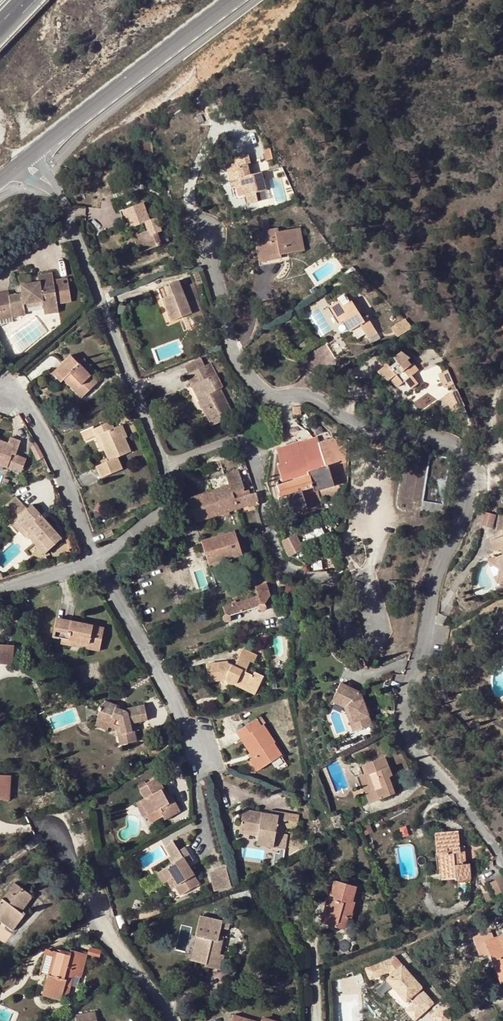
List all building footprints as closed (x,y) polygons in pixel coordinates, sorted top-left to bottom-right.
[(273,158),(270,148),(264,150),(266,160),(273,158)] [(239,178),(241,186),(243,195),(246,195),(248,204),(257,201),(255,192),(265,190),(260,172),(253,174),(250,175),(247,165),(250,164),(248,155),(234,158),(236,167),(226,169),(229,180),(239,178)] [(229,180),(231,188),(241,186),(239,178),(229,180)] [(141,202),(118,212),(125,228),(129,226),(132,225),(140,222),(143,231),(137,233),(144,251),(160,244),(155,233),(165,229),(159,216),(155,218),(149,220),(146,215),(141,202)] [(132,225),(129,226),(139,253),(144,251),(137,233),(136,234),(132,225)] [(279,227),(251,232),(253,245),(256,244),(258,260),(281,257),(281,254),(285,254),(301,251),(296,228),(280,231),(279,227)] [(259,265),(282,262),(282,260),(286,260),(285,254),(281,254),(281,257),(258,260),(259,265)] [(20,277),(21,283),(38,280),(37,274),(20,277)] [(26,314),(25,307),(24,304),(41,301),(42,304),(43,308),(58,305),(54,284),(39,286),(38,280),(21,283),(23,292),(9,295),(13,316),(26,314)] [(170,321),(178,318),(189,314),(194,325),(204,321),(196,300),(187,304),(186,301),(183,302),(182,299),(184,298),(181,290),(177,281),(157,289),(170,321)] [(187,304),(196,300),(193,285),(181,290),(184,298),(182,299),(183,302),(186,301),(187,304)] [(9,295),(8,291),(0,292),(0,319),(13,316),(9,295)] [(344,293),(337,298),(341,305),(332,311),(339,323),(342,320),(349,331),(351,330),(357,338),(365,333),(371,343),(380,338),(366,315),(362,318),(351,300),(349,301),(344,293)] [(59,311),(58,305),(43,308),(44,313),(59,311)] [(178,318),(184,331),(195,327),(194,325),(189,314),(178,318)] [(397,336),(410,328),(403,320),(391,327),(397,336)] [(340,336),(328,343),(335,355),(347,348),(340,336)] [(410,388),(417,382),(411,375),(418,370),(413,362),(411,364),(407,359),(409,357),(401,351),(393,358),(396,361),(389,367),(386,364),(377,372),(387,381),(389,380),(397,387),(404,381),(410,388)] [(70,355),(55,370),(64,379),(66,377),(70,382),(68,384),(81,398),(96,383),(90,376),(95,372),(83,359),(78,364),(70,355)] [(184,367),(188,374),(205,366),(201,358),(184,367)] [(188,374),(186,375),(211,426),(233,416),(220,389),(223,387),(210,363),(205,366),(188,374)] [(454,383),(448,369),(438,374),(444,388),(454,383)] [(64,379),(55,370),(52,373),(61,383),(64,379)] [(453,411),(464,406),(458,392),(446,397),(453,411)] [(293,406),(293,414),(301,414),(300,405),(293,406)] [(93,426),(81,432),(85,441),(94,437),(97,435),(104,450),(107,458),(109,460),(101,464),(95,466),(101,478),(122,469),(116,458),(130,452),(123,437),(119,426),(113,428),(110,421),(94,429),(93,426)] [(97,435),(94,437),(101,452),(104,450),(97,435)] [(7,467),(12,453),(15,455),(20,441),(10,437),(8,443),(0,440),(0,465),(7,467)] [(320,499),(342,493),(347,484),(348,442),(331,438),(318,442),(317,437),(282,448),(277,453),(279,462),(277,467),(282,483),(275,485),(279,497),(277,497),(280,506),(288,504),(291,513),(322,504),(320,499)] [(25,459),(15,455),(12,453),(7,467),(20,472),(25,459)] [(191,497),(187,499),(195,522),(245,505),(246,507),(257,504),(258,503),(255,492),(249,494),(242,497),(240,492),(240,490),(244,489),(237,470),(207,480),(210,491),(206,492),(191,497)] [(189,493),(191,497),(206,492),(204,488),(189,493)] [(0,510),(24,537),(27,536),(44,554),(61,538),(31,505),(26,509),(15,496),(0,510)] [(325,514),(322,504),(291,513),(294,523),(325,514)] [(495,527),(498,513),(484,511),(482,524),(495,527)] [(112,530),(104,533),(106,538),(114,535),(112,530)] [(201,541),(202,544),(208,564),(241,554),(234,531),(201,541)] [(102,534),(97,537),(100,544),(105,541),(102,534)] [(296,534),(288,538),(296,553),(303,549),(296,534)] [(68,536),(65,537),(69,549),(63,551),(64,555),(74,552),(68,536)] [(490,542),(494,550),(497,552),(501,550),(502,554),(502,537),(490,542)] [(45,556),(33,560),(35,566),(47,562),(45,556)] [(261,557),(254,559),(258,572),(265,570),(261,557)] [(260,604),(263,604),(265,603),(270,595),(267,583),(254,587),(257,596),(258,595),(260,604)] [(257,596),(222,607),(224,615),(223,615),(223,616),(221,618),(222,619),(222,620),(223,621),(224,622),(226,623),(228,622),(229,621),(230,619),(230,618),(229,616),(257,607),(257,609),(259,611),(260,611),(262,611),(264,611),(265,610),(265,608),(265,606),(265,605),(264,604),(263,604),(260,604),(258,595),(257,596)] [(52,636),(61,638),(87,644),(86,649),(98,651),(103,628),(56,618),(52,636)] [(494,630),(502,639),(502,621),(494,630)] [(87,644),(61,638),(60,643),(86,649),(87,644)] [(13,645),(0,644),(0,664),(12,664),(13,645)] [(226,661),(206,664),(208,681),(225,679),(226,681),(227,683),(228,683),(230,684),(233,685),(254,695),(263,676),(253,672),(252,675),(245,671),(250,661),(253,663),(256,655),(242,648),(233,666),(227,663),(226,661)] [(348,704),(357,730),(371,725),(360,692),(340,683),(333,697),(348,704)] [(59,703),(60,703),(69,699),(66,690),(55,694),(59,703)] [(332,700),(344,707),(353,731),(357,730),(348,704),(333,697),(332,700)] [(60,703),(59,705),(59,711),(75,705),(69,699),(60,703)] [(146,720),(143,705),(126,709),(125,712),(115,709),(116,705),(103,702),(99,706),(96,721),(108,725),(107,727),(116,729),(119,745),(136,741),(134,731),(132,731),(130,723),(146,720)] [(235,732),(241,740),(243,738),(252,752),(254,750),(257,754),(253,757),(249,759),(257,771),(282,754),(262,725),(260,726),(255,719),(235,732)] [(107,729),(107,727),(108,725),(96,721),(95,726),(107,729)] [(243,738),(241,740),(253,757),(257,754),(254,750),(252,752),(243,738)] [(368,773),(362,775),(368,792),(366,793),(369,802),(394,793),(392,787),(388,777),(391,775),(385,758),(365,765),(368,773)] [(9,800),(10,775),(0,775),(0,799),(9,800)] [(368,792),(362,775),(359,776),(366,793),(368,792)] [(165,819),(179,811),(171,795),(164,799),(159,791),(163,789),(156,777),(146,782),(147,785),(139,789),(144,798),(139,801),(147,815),(161,808),(163,811),(161,812),(165,819)] [(147,815),(139,801),(135,803),(144,818),(147,815)] [(242,809),(238,834),(257,836),(256,845),(285,850),(288,835),(283,834),(284,828),(287,813),(269,810),(268,814),(268,817),(260,816),(261,813),(242,809)] [(284,828),(298,830),(301,815),(287,813),(284,828)] [(459,853),(458,847),(457,831),(435,833),(437,855),(442,855),(443,873),(454,872),(455,878),(455,881),(471,879),(469,864),(466,864),(463,864),(462,853),(459,853)] [(171,855),(174,853),(168,842),(164,845),(170,855),(171,855)] [(187,864),(192,861),(184,847),(174,853),(171,855),(175,862),(160,870),(167,881),(170,879),(174,876),(178,884),(175,886),(181,895),(199,884),(187,864)] [(442,855),(437,855),(439,879),(455,878),(454,872),(443,873),(442,855)] [(214,891),(233,886),(227,866),(209,872),(214,891)] [(167,881),(160,870),(156,873),(163,883),(167,881)] [(489,883),(492,890),(495,896),(502,893),(502,879),(502,876),(489,883)] [(336,881),(330,900),(332,900),(326,920),(336,923),(335,927),(343,929),(347,916),(351,917),(355,902),(352,901),(356,887),(336,881)] [(1,916),(15,927),(25,913),(21,910),(31,896),(14,883),(3,899),(1,898),(0,900),(0,917),(1,916)] [(492,890),(483,895),(486,901),(495,896),(492,890)] [(332,900),(330,900),(327,899),(320,922),(335,927),(336,923),(326,920),(332,900)] [(200,915),(195,936),(199,937),(194,954),(207,958),(205,963),(205,966),(220,970),(223,955),(218,954),(221,942),(217,941),(218,935),(220,927),(227,929),(229,923),(200,915)] [(0,917),(0,922),(12,931),(15,927),(1,916),(0,917)] [(228,938),(218,935),(217,941),(221,942),(218,954),(223,955),(228,938)] [(502,935),(482,943),(498,985),(502,983),(502,938),(502,935)] [(199,937),(195,936),(189,960),(205,963),(207,958),(194,954),(199,937)] [(89,954),(102,956),(103,948),(90,947),(89,954)] [(57,953),(45,950),(39,973),(47,975),(51,976),(57,953)] [(69,955),(57,953),(51,976),(47,975),(42,996),(60,1000),(64,985),(68,985),(72,970),(80,972),(82,972),(86,954),(70,950),(69,955)] [(395,957),(365,968),(370,981),(388,973),(390,975),(385,980),(406,1003),(410,999),(414,1003),(423,1013),(433,1004),(421,990),(422,989),(395,957)] [(76,987),(80,972),(72,970),(68,985),(76,987)] [(405,1011),(414,1020),(423,1013),(414,1003),(405,1011)] [(94,1011),(75,1014),(77,1020),(96,1020),(94,1011)]
